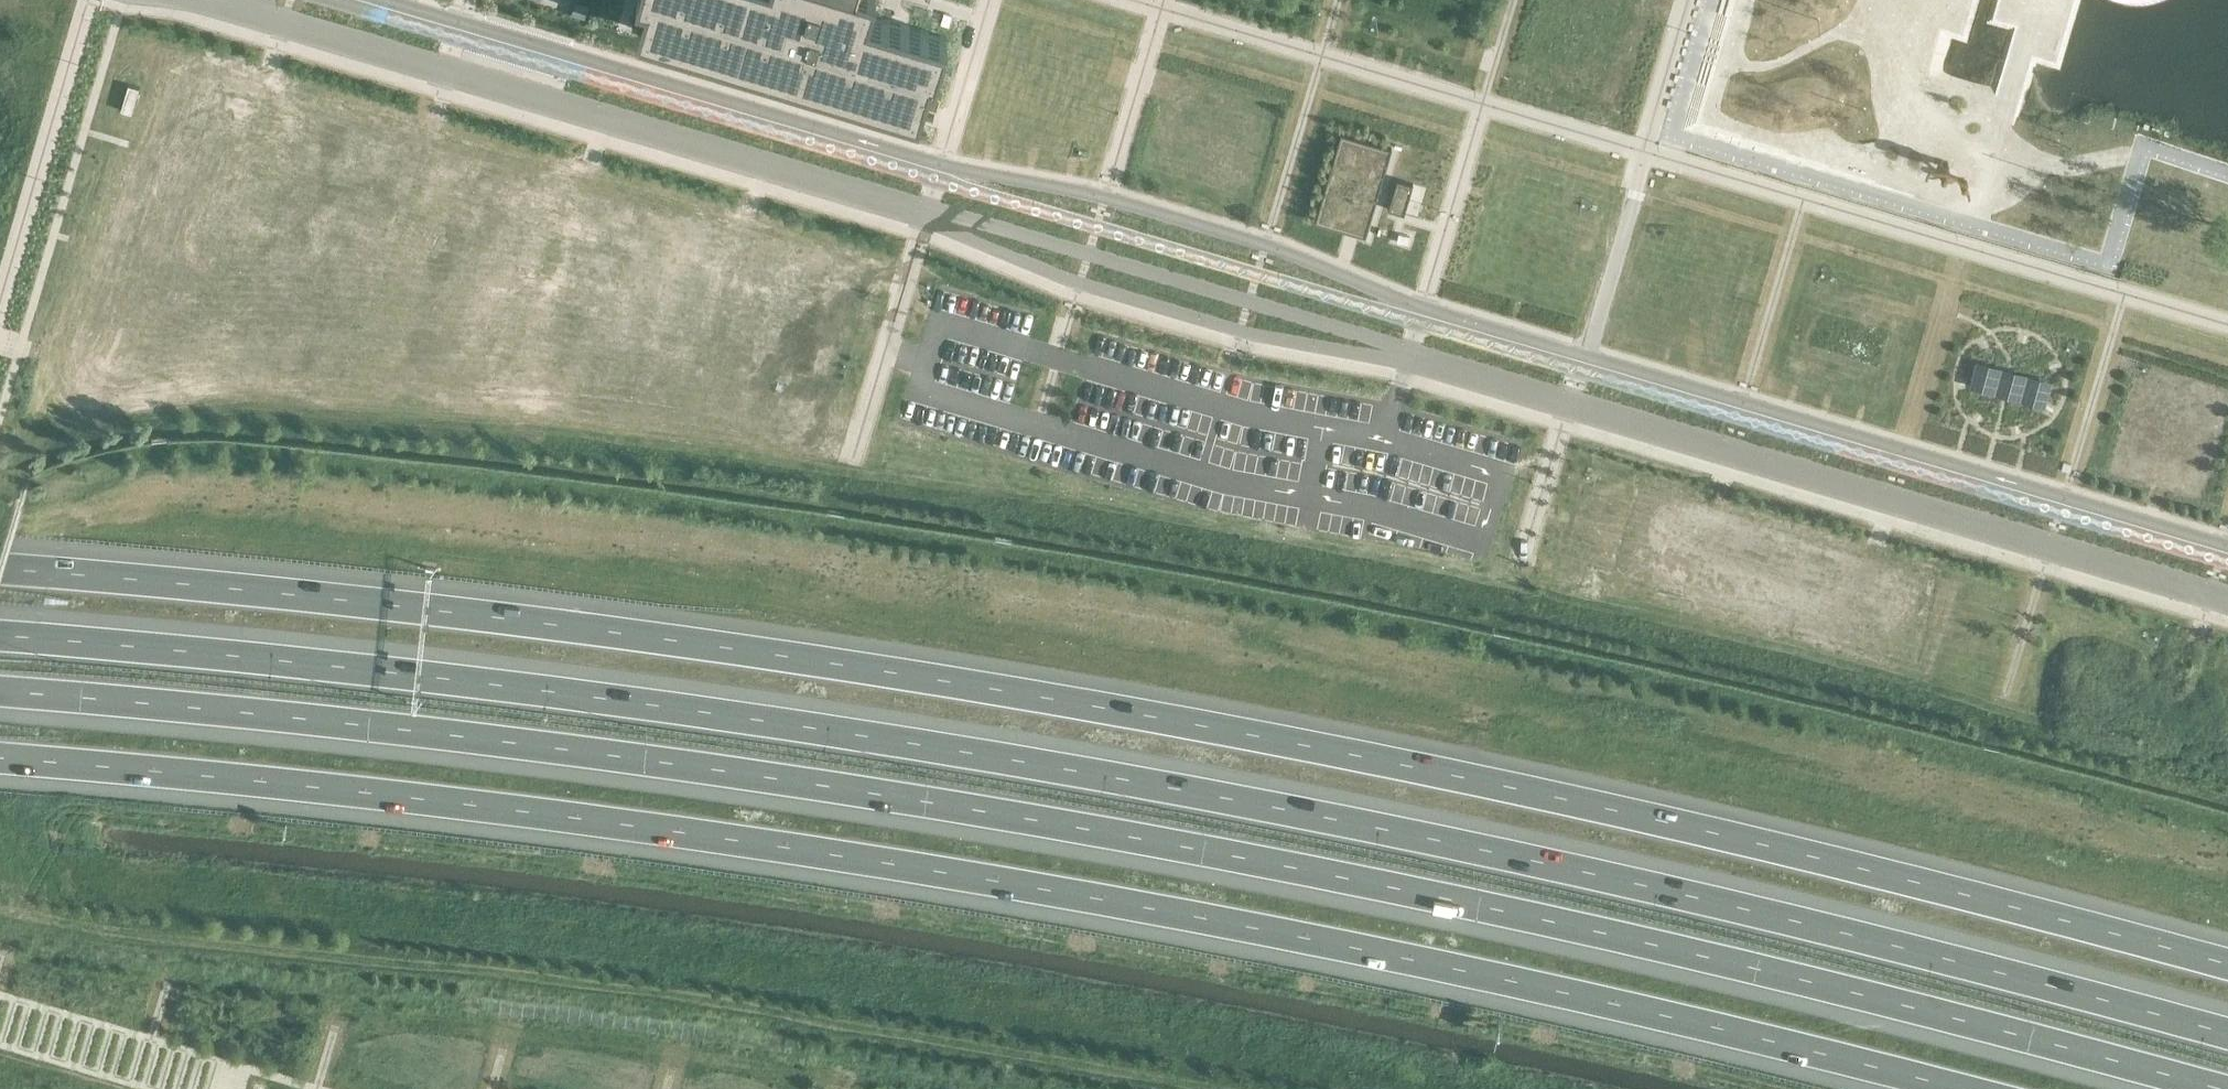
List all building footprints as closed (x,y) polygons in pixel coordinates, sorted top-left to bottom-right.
[(639,29),(918,112),(930,72),(935,73),(946,37),(868,14),(872,0),(647,0),(639,29)] [(886,0),(878,0),(874,12),(882,15),(886,0)] [(590,5),(578,1),(574,15),(586,19),(590,5)] [(132,114),(139,88),(128,85),(121,111),(132,114)] [(1341,132),(1315,220),(1365,236),(1392,147),(1341,132)] [(1404,213),(1413,184),(1413,183),(1397,178),(1388,209),(1389,209),(1404,213)] [(2011,371),(1976,362),(1969,388),(2008,398),(2044,407),(2050,381),(2011,371)]
